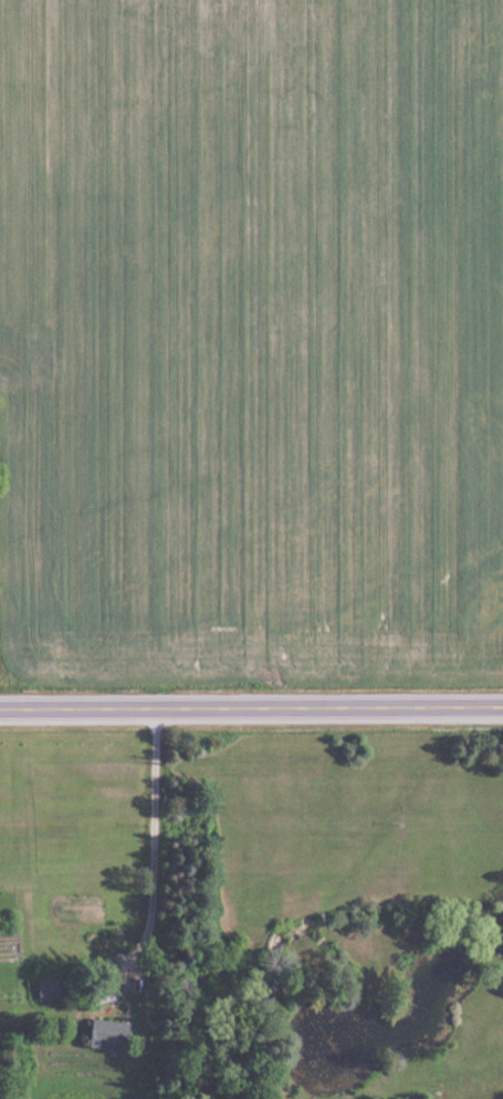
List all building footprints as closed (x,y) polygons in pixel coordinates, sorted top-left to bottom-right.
[(62,999),(62,979),(36,979),(36,999),(62,999)] [(88,1019),(84,1046),(128,1052),(131,1025),(88,1019)]
